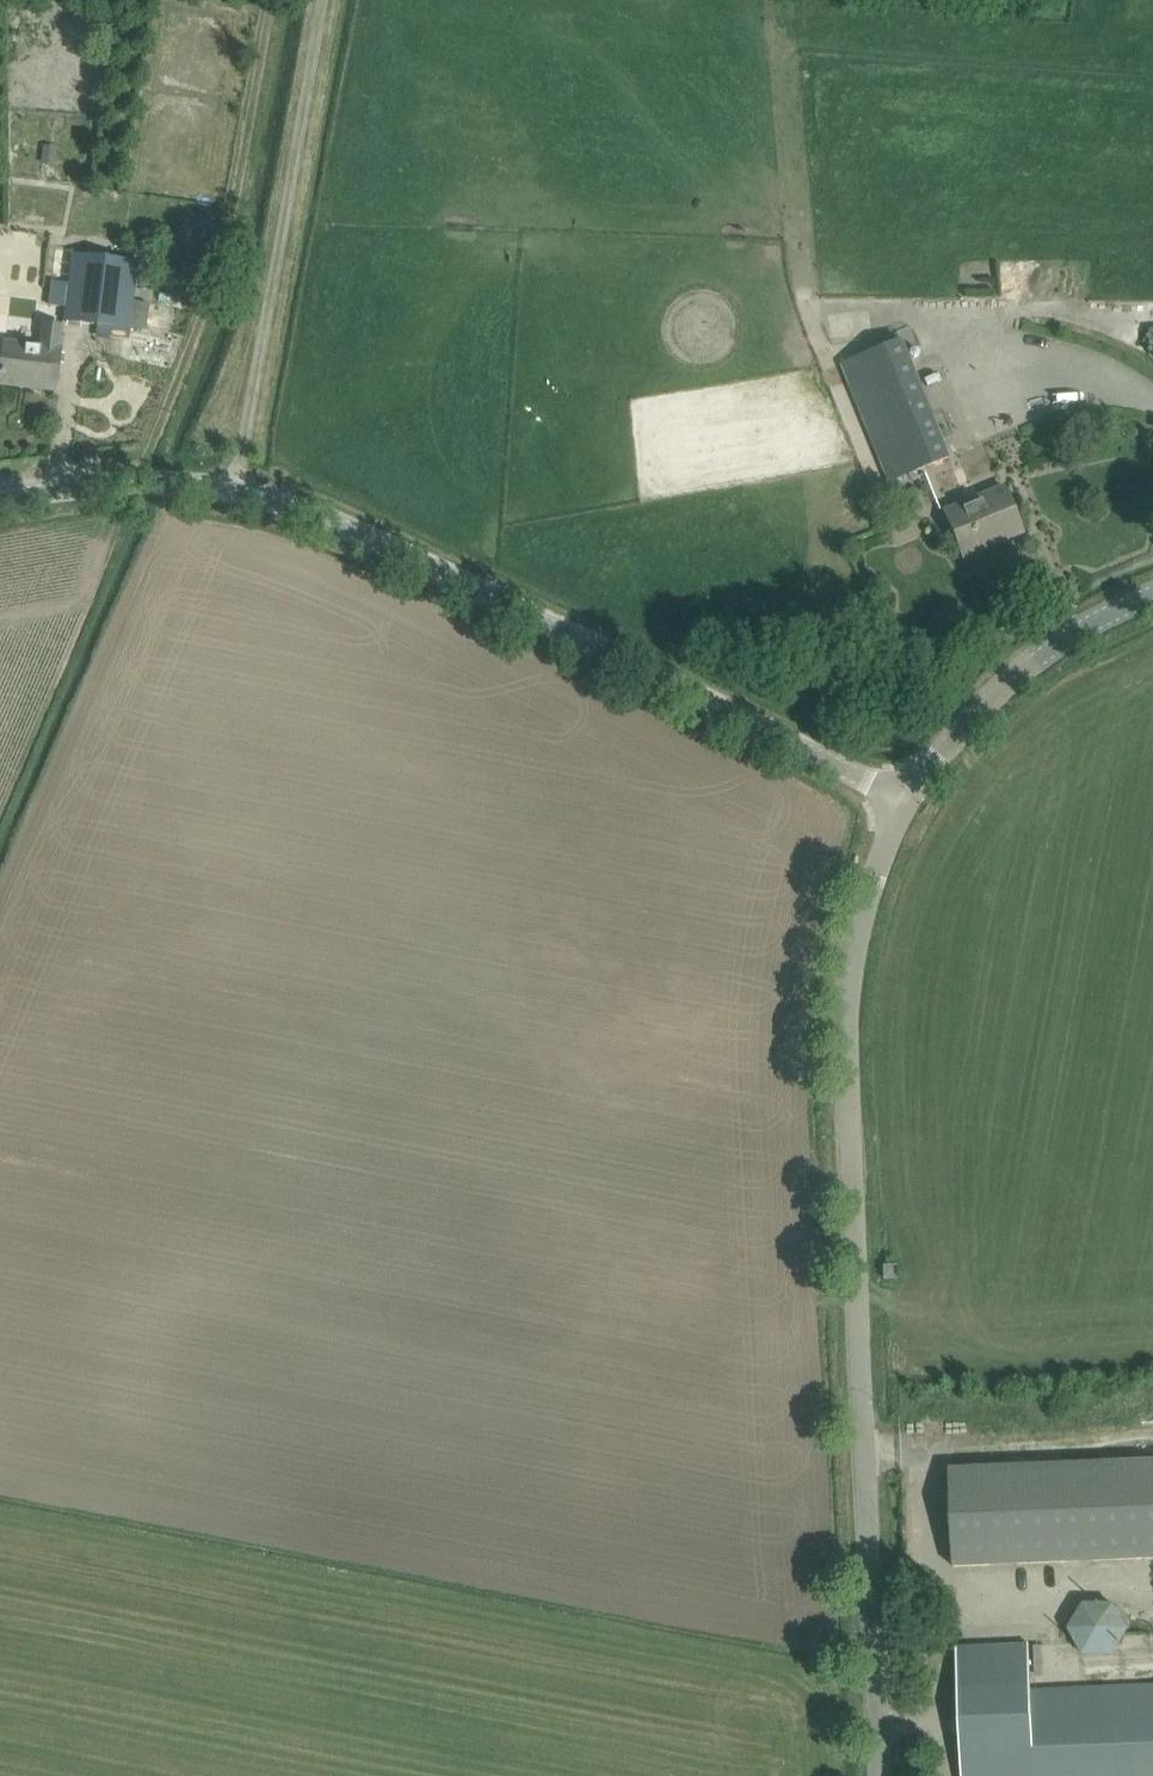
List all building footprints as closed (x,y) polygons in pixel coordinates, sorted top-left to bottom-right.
[(197,245),(195,258),(209,261),(211,248),(197,245)] [(47,305),(66,306),(72,256),(53,254),(47,305)] [(72,256),(66,306),(65,321),(130,329),(138,262),(73,255),(72,256)] [(945,458),(897,340),(838,363),(887,482),(945,458)] [(2,360),(0,373),(0,383),(0,382),(34,386),(34,388),(55,391),(60,348),(4,341),(2,360)] [(948,520),(954,534),(963,556),(991,545),(988,537),(1019,524),(1003,487),(962,504),(966,513),(948,520)] [(882,1265),(883,1279),(896,1278),(895,1265),(882,1265)] [(953,1566),(1152,1557),(1152,1460),(949,1469),(953,1566)] [(1085,1602),(1070,1628),(1084,1654),(1115,1655),(1130,1629),(1116,1602),(1085,1602)] [(981,1646),(957,1647),(962,1775),(1152,1775),(1152,1684),(1031,1690),(1030,1644),(981,1646)]
